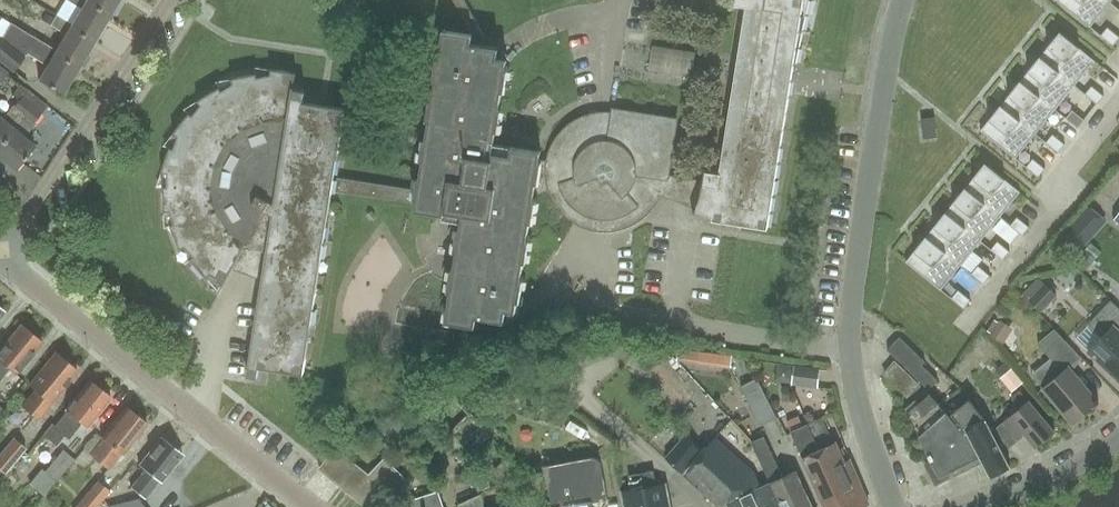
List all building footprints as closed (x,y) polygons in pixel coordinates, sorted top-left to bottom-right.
[(85,0),(67,0),(80,8),(71,23),(69,26),(93,40),(108,15),(85,1),(85,0)] [(85,1),(108,15),(117,0),(85,0),(85,1)] [(271,70),(271,75),(258,78),(257,74),(232,79),(233,84),(222,91),(219,88),(198,101),(201,105),(193,116),(189,113),(173,133),(178,137),(174,149),(170,148),(162,173),(167,174),(167,187),(163,187),(164,213),(170,212),(174,224),(171,226),(180,250),(185,247),(193,257),(191,260),(208,280),(211,275),(224,282),(221,285),(223,287),(246,245),(267,252),(247,377),(247,379),(248,380),(249,378),(258,379),(259,368),(304,375),(332,191),(416,204),(415,211),(444,215),(444,212),(462,215),(445,322),(475,327),(476,318),(504,322),(506,311),(516,312),(534,195),(551,191),(554,198),(557,204),(562,211),(568,216),(574,221),(581,224),(588,227),(595,229),(603,230),(611,230),(618,229),(626,226),(633,223),(639,219),(645,214),(650,209),(655,202),(660,192),(698,203),(697,207),(694,215),(693,217),(694,218),(698,211),(713,218),(712,221),(768,229),(794,64),(797,64),(803,30),(810,0),(735,0),(734,8),(735,8),(736,6),(746,7),(720,173),(707,171),(707,169),(705,169),(703,181),(668,176),(677,121),(634,114),(636,102),(623,100),(621,112),(614,111),(613,115),(604,115),(596,115),(589,117),(582,120),(575,123),(569,128),(563,133),(558,139),(554,146),(551,153),(548,162),(539,161),(541,152),(511,147),(510,156),(492,153),(507,61),(497,59),(499,48),(482,46),(484,36),(464,0),(453,0),(472,35),(443,30),(418,191),(334,177),(345,110),(304,103),(305,92),(294,90),(296,74),(271,70)] [(1107,0),(1057,0),(1091,28),(1111,3),(1107,0)] [(69,26),(71,23),(57,15),(50,25),(65,34),(56,49),(54,53),(77,67),(93,40),(69,26)] [(3,38),(26,56),(27,53),(46,64),(37,79),(60,93),(77,67),(54,53),(56,49),(11,23),(2,18),(0,20),(0,37),(3,38)] [(1114,46),(1118,39),(1118,36),(1108,28),(1101,36),(1114,46)] [(1041,57),(1076,85),(1096,61),(1060,32),(1041,57)] [(3,38),(0,41),(0,61),(13,72),(26,56),(3,38)] [(695,54),(652,48),(648,72),(691,78),(695,54)] [(1021,82),(1056,110),(1076,85),(1041,57),(1021,82)] [(9,73),(0,66),(0,84),(9,73)] [(1001,106),(1036,134),(1056,110),(1021,82),(1001,106)] [(21,85),(12,96),(18,101),(13,107),(24,115),(37,99),(21,85)] [(1086,94),(1098,105),(1105,96),(1092,86),(1086,94)] [(37,99),(24,115),(34,123),(47,107),(37,99)] [(24,115),(13,107),(13,106),(3,119),(0,117),(0,144),(24,115)] [(1036,134),(1001,106),(981,131),(1016,159),(1036,134)] [(1066,119),(1078,129),(1085,120),(1073,110),(1066,119)] [(0,144),(0,159),(14,170),(35,145),(25,137),(35,125),(34,123),(24,115),(0,144)] [(925,138),(936,136),(934,119),(923,120),(925,138)] [(1047,143),(1059,153),(1066,144),(1053,134),(1047,143)] [(1027,167),(1039,177),(1046,169),(1034,159),(1027,167)] [(966,188),(1001,216),(1021,192),(986,164),(966,188)] [(946,213),(981,241),(1001,216),(966,188),(946,213)] [(1103,219),(1089,207),(1060,240),(1074,252),(1083,241),(1080,238),(1090,227),(1093,230),(1103,219)] [(926,237),(961,266),(981,241),(946,213),(926,237)] [(1011,226),(1023,236),(1030,227),(1018,217),(1011,226)] [(961,266),(926,237),(907,262),(941,290),(961,266)] [(991,250),(1004,260),(1010,252),(998,242),(991,250)] [(972,274),(984,284),(991,276),(979,266),(972,274)] [(1043,312),(1058,296),(1039,279),(1024,295),(1043,312)] [(952,298),(964,309),(971,300),(959,290),(952,298)] [(1111,301),(1094,318),(1108,331),(1089,351),(1118,379),(1118,308),(1111,301)] [(1001,342),(1011,327),(1001,321),(991,335),(1001,342)] [(15,376),(43,343),(21,325),(0,350),(0,380),(8,370),(15,376)] [(1073,424),(1099,402),(1069,367),(1080,357),(1055,329),(1038,343),(1063,372),(1043,388),(1073,424)] [(929,389),(939,379),(923,363),(925,361),(900,336),(888,349),(929,389)] [(729,357),(676,351),(675,360),(728,367),(729,357)] [(38,419),(77,371),(55,353),(29,384),(36,390),(22,406),(38,419)] [(886,372),(888,376),(909,396),(920,385),(896,361),(886,372)] [(818,389),(821,370),(793,366),(791,385),(818,389)] [(1023,384),(1012,370),(1003,377),(1014,391),(1023,384)] [(755,380),(739,388),(758,428),(774,420),(755,380)] [(43,435),(56,446),(64,436),(69,439),(81,423),(87,428),(111,398),(89,381),(66,411),(67,412),(55,427),(52,424),(43,435)] [(965,430),(948,411),(927,390),(906,408),(933,462),(928,464),(937,483),(984,461),(983,460),(967,430),(965,430)] [(1037,448),(1055,432),(1020,390),(1012,397),(1021,407),(1003,422),(1018,440),(1025,434),(1037,448)] [(488,432),(453,396),(434,415),(469,451),(488,432)] [(990,420),(973,398),(956,411),(953,408),(948,411),(965,430),(967,430),(983,460),(984,461),(992,476),(1013,465),(990,420)] [(123,455),(147,424),(126,407),(101,437),(103,439),(91,455),(109,469),(121,454),(123,455)] [(813,478),(826,506),(858,506),(869,502),(850,459),(846,461),(837,442),(835,443),(822,418),(803,427),(799,418),(789,423),(803,456),(813,478)] [(771,483),(762,487),(756,473),(717,437),(703,451),(688,436),(667,458),(719,505),(729,503),(730,506),(782,506),(771,483)] [(797,471),(783,477),(764,437),(752,443),(771,483),(782,506),(814,506),(797,471)] [(160,482),(182,455),(161,438),(139,465),(145,470),(131,488),(144,498),(158,481),(160,482)] [(26,450),(14,440),(0,456),(0,472),(4,475),(26,450)] [(330,478),(346,457),(336,449),(320,469),(330,478)] [(43,496),(73,461),(62,451),(44,473),(40,470),(28,484),(43,496)] [(501,484),(520,465),(509,454),(492,471),(473,478),(478,492),(501,484)] [(346,457),(330,478),(340,486),(357,466),(346,457)] [(410,481),(386,458),(372,473),(381,482),(361,503),(365,506),(385,506),(410,481)] [(546,466),(554,506),(605,506),(608,501),(602,465),(600,460),(596,459),(590,459),(546,466)] [(357,466),(340,486),(351,495),(367,475),(357,466)] [(367,475),(351,495),(361,503),(381,482),(372,473),(369,476),(367,475)] [(652,473),(628,477),(630,490),(623,492),(626,506),(671,506),(667,484),(654,486),(652,473)] [(109,492),(97,482),(76,506),(96,506),(109,492)] [(423,506),(444,506),(439,491),(420,497),(423,506)] [(460,505),(460,506),(485,506),(483,494),(460,505)] [(420,497),(401,503),(403,506),(423,506),(420,497)] [(109,506),(145,506),(138,498),(109,506)]
